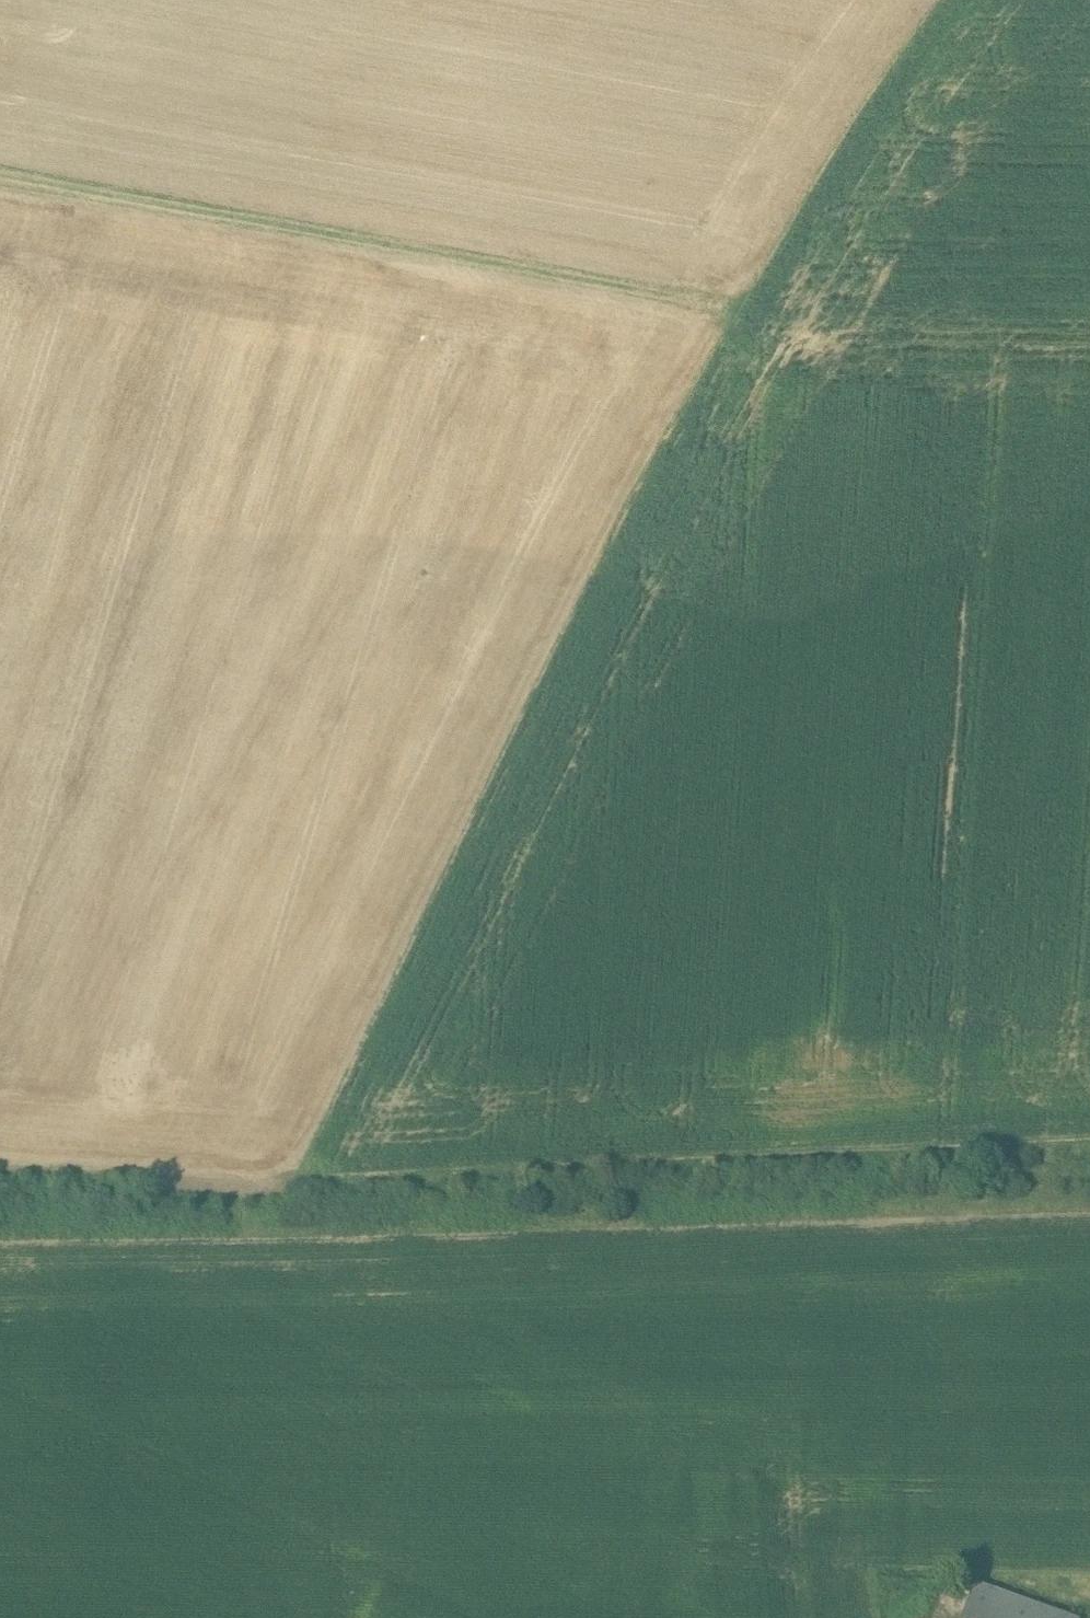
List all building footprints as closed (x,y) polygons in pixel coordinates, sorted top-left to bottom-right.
[(984,1583),(972,1617),(1083,1617),(984,1583)]
